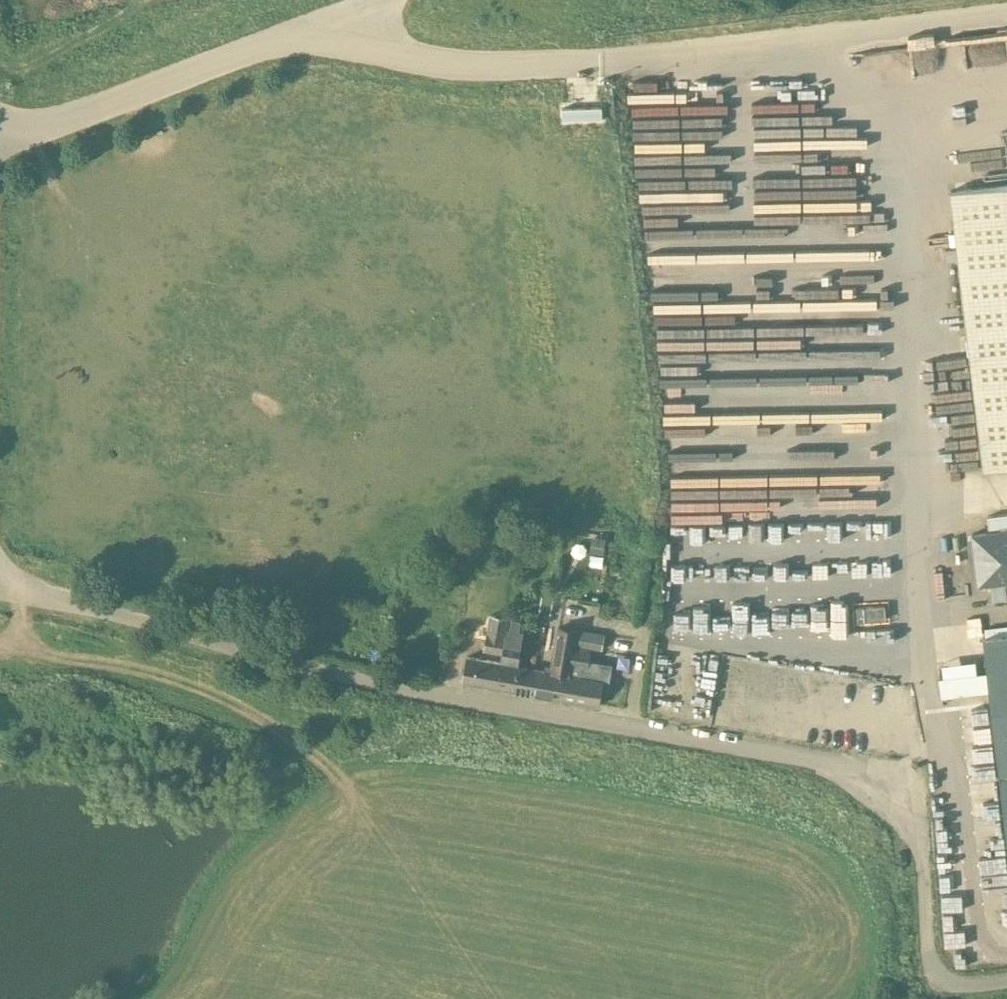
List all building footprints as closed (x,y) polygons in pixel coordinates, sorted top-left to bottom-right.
[(563,118),(581,116),(580,106),(562,108),(563,118)] [(704,163),(704,184),(732,184),(732,163),(704,163)] [(951,190),(984,469),(1006,466),(1006,183),(951,190)] [(815,516),(884,516),(884,495),(815,495),(815,516)] [(1006,523),(1006,512),(988,513),(989,524),(1006,523)] [(972,533),(978,584),(1006,581),(1006,529),(972,533)] [(603,562),(602,536),(592,536),(593,563),(603,562)] [(857,621),(886,620),(886,605),(857,606),(857,621)] [(502,653),(507,616),(490,613),(484,650),(501,653),(502,653)] [(530,693),(535,667),(519,664),(527,617),(510,614),(509,616),(507,616),(502,653),(501,653),(500,661),(496,687),(530,693)] [(565,699),(576,628),(557,624),(550,664),(545,663),(545,669),(535,667),(530,693),(565,699)] [(576,628),(565,699),(600,705),(603,687),(608,688),(613,663),(590,660),(592,648),(603,650),(606,633),(582,629),(579,646),(577,646),(579,628),(576,628)] [(984,637),(1006,831),(1006,634),(984,637)] [(496,687),(500,661),(466,654),(462,681),(496,687)]
